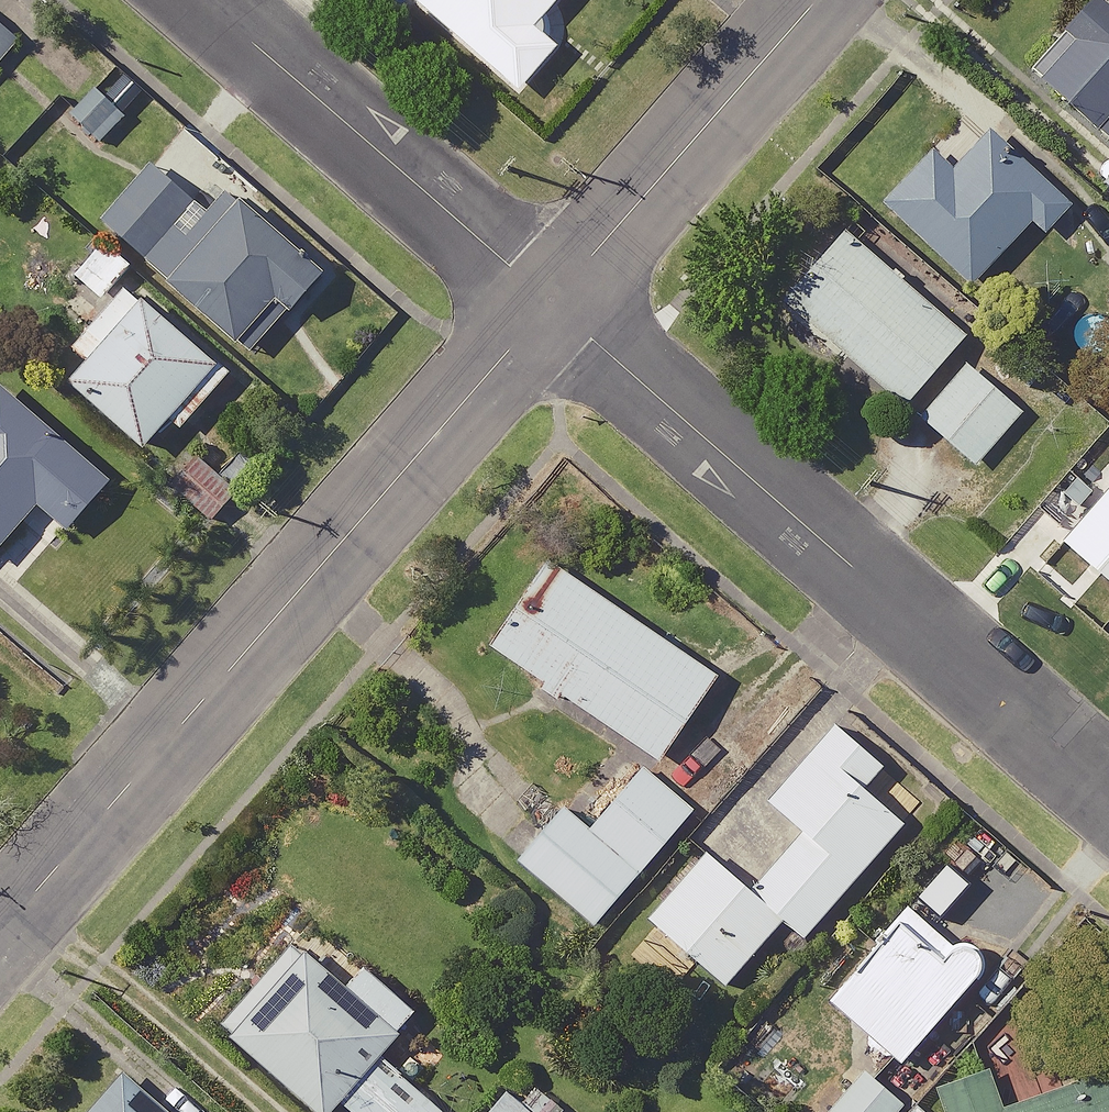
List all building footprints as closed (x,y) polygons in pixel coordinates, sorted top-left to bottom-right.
[(413,1),(523,95),(563,50),(536,26),(558,0),(414,0),(413,1)] [(1093,126),(1093,125),(1108,108),(1108,7),(1101,0),(1082,0),(1057,27),(1069,38),(1036,76),(1093,126)] [(0,23),(0,64),(20,40),(0,23)] [(127,116),(96,90),(72,118),(103,144),(127,116)] [(1093,125),(1108,139),(1108,108),(1093,125)] [(928,145),(879,200),(972,282),(1026,221),(1043,236),(1073,202),(987,126),(952,165),(928,145)] [(198,201),(153,163),(103,222),(147,260),(198,201)] [(324,274),(239,202),(166,286),(237,348),(277,302),(290,313),(324,274)] [(965,335),(843,228),(780,299),(902,407),(965,335)] [(130,266),(103,244),(75,276),(102,299),(130,266)] [(67,386),(144,452),(218,366),(141,299),(67,386)] [(1022,413),(965,363),(916,417),(973,467),(1022,413)] [(0,387),(0,553),(39,508),(69,534),(113,484),(0,387)] [(1058,539),(1108,584),(1108,482),(1058,539)] [(661,763),(719,676),(546,561),(488,648),(661,763)] [(925,799),(837,726),(721,866),(809,939),(925,799)] [(564,808),(519,861),(597,925),(694,810),(643,768),(590,830),(564,808)] [(725,986),(778,923),(700,859),(648,921),(725,986)] [(900,924),(830,1001),(897,1062),(987,964),(959,938),(939,959),(900,924)] [(316,1111),(331,1111),(398,1035),(304,953),(230,1038),(316,1111)] [(864,1070),(827,1111),(898,1111),(904,1105),(864,1070)] [(938,1091),(946,1111),(1108,1111),(1108,1072),(1001,1108),(989,1073),(938,1091)] [(125,1073),(92,1111),(170,1111),(125,1073)] [(508,1089),(489,1111),(534,1111),(508,1089)]
